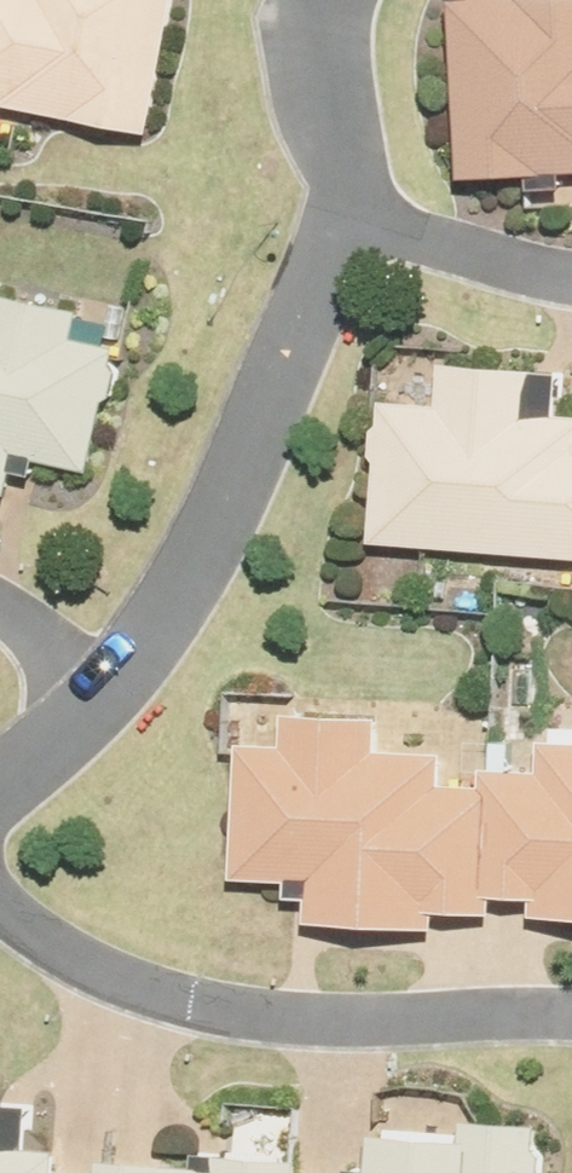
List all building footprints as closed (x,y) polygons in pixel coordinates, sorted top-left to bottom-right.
[(150,132),(179,0),(0,0),(0,100),(150,132)] [(475,188),(534,186),(571,185),(571,0),(527,2),(469,4),(475,188)] [(27,500),(34,461),(112,474),(134,342),(92,335),(97,302),(5,286),(0,314),(0,495),(27,500)] [(382,534),(571,554),(571,417),(535,413),(538,382),(456,374),(452,405),(397,399),(382,534)] [(256,744),(253,767),(243,873),(295,878),(319,880),(314,924),(435,935),(437,919),(493,925),(495,908),(540,912),(538,931),(571,934),(571,758),(558,757),(556,786),(499,780),(497,797),(459,793),(462,763),(390,757),(393,722),(308,714),(305,749),(256,744)] [(57,1172),(60,1117),(0,1113),(0,1172),(71,1172),(57,1172)] [(553,1142),(516,1138),(514,1157),(420,1148),(417,1172),(550,1172),(553,1142)]
